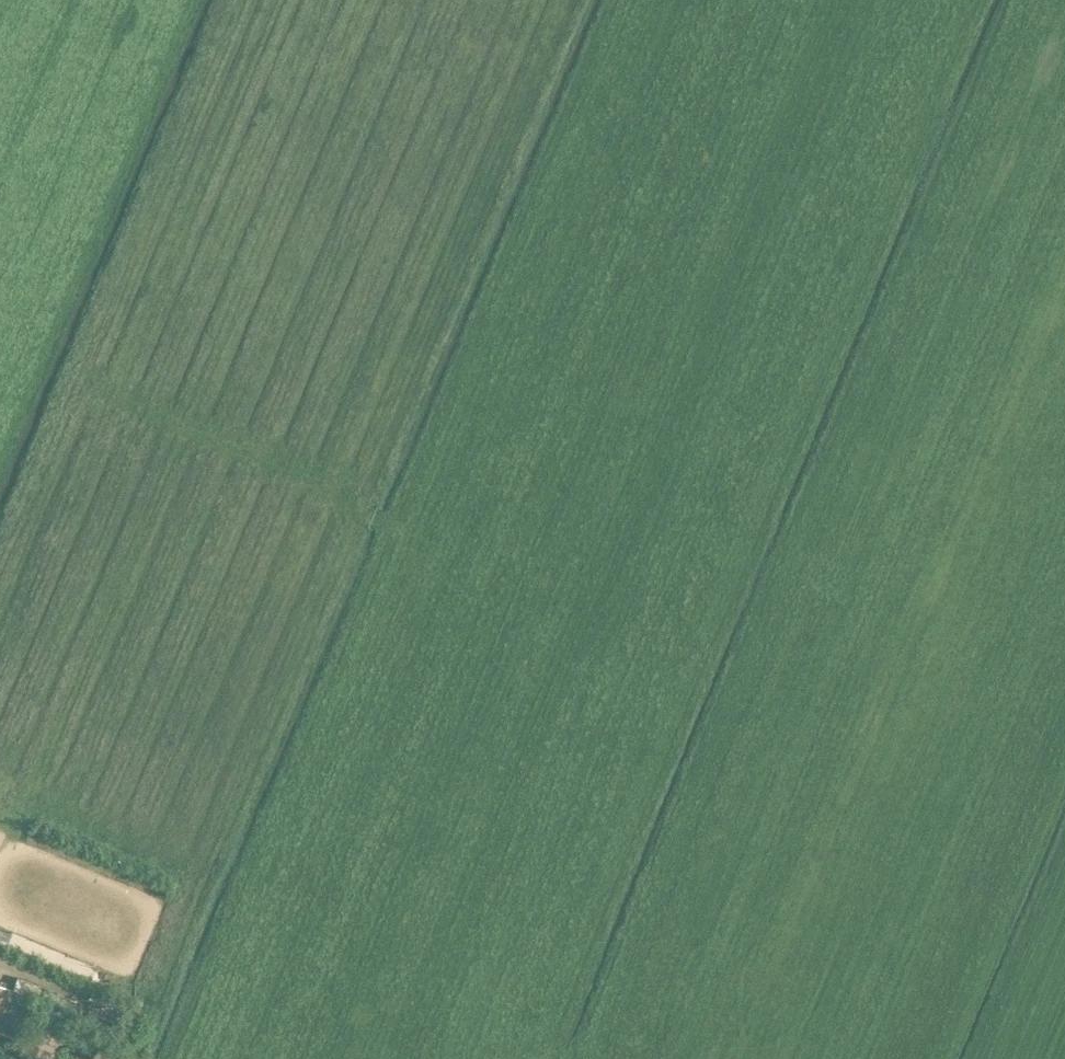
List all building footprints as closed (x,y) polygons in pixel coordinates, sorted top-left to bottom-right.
[(18,996),(9,992),(10,991),(0,987),(0,1032),(14,1037),(30,1002),(18,996)]
